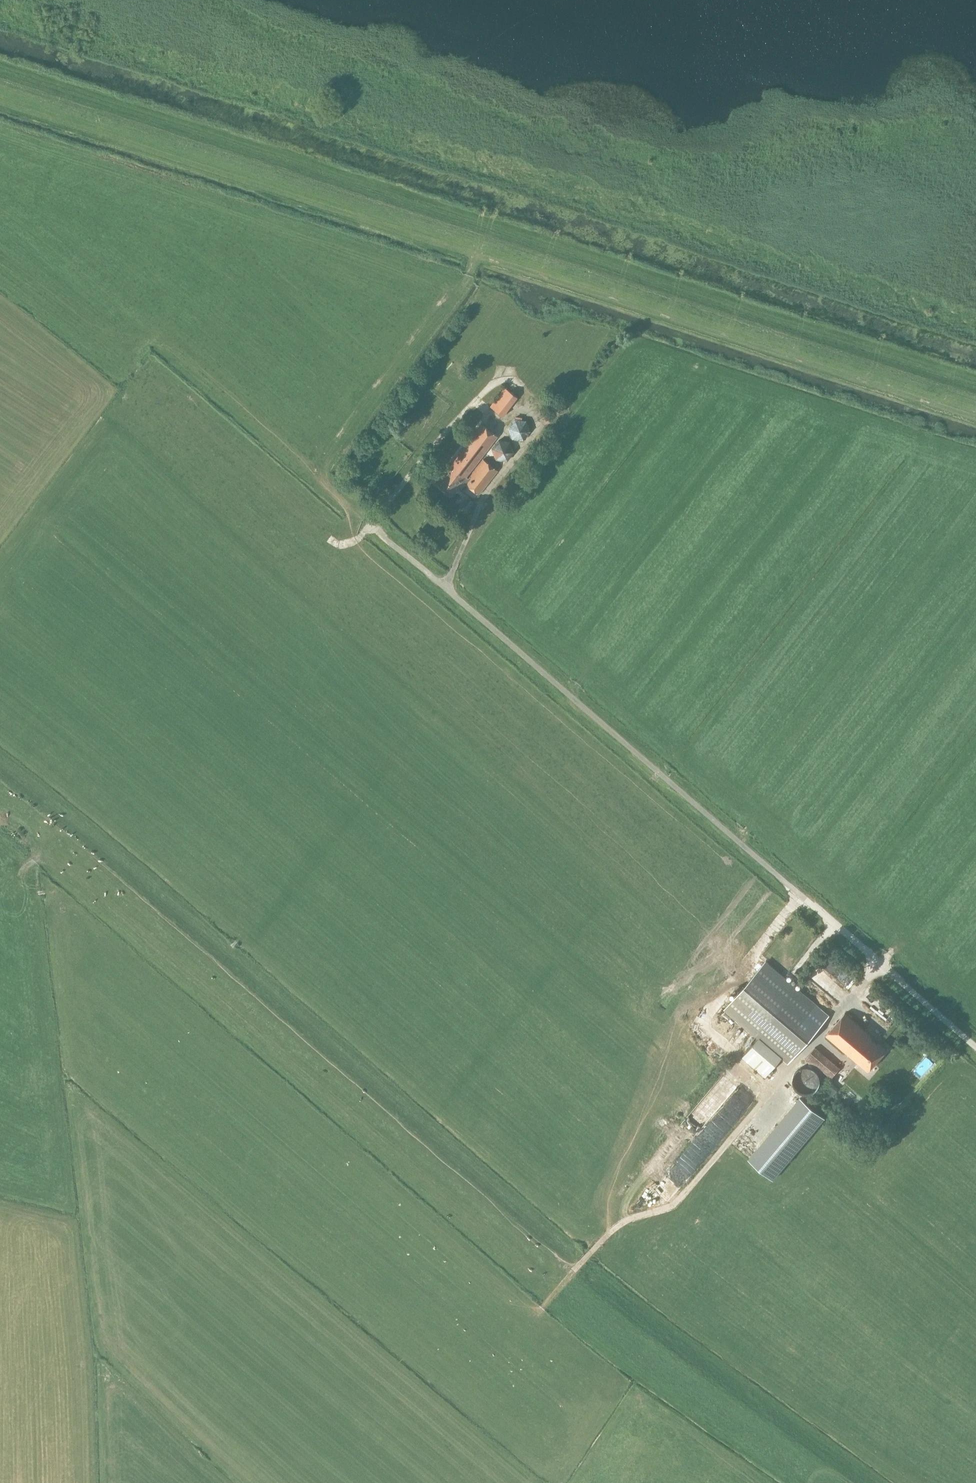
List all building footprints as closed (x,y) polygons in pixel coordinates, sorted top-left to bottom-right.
[(502,416),(516,397),(504,387),(489,406),(502,416)] [(451,495),(461,482),(478,494),(497,470),(482,459),(468,478),(465,476),(496,436),(480,423),(435,482),(451,495)] [(504,450),(504,443),(496,442),(496,450),(504,450)] [(815,960),(835,978),(848,988),(855,980),(822,952),(815,960)] [(764,962),(724,1008),(755,1035),(758,1038),(741,1057),(764,1076),(781,1057),(787,1063),(827,1017),(795,989),(764,962)] [(832,995),(835,990),(828,985),(832,980),(816,969),(809,979),(832,995)] [(871,1036),(844,1013),(825,1035),(867,1071),(886,1049),(878,1042),(876,1043),(870,1038),(871,1036)] [(839,1068),(815,1047),(804,1059),(819,1072),(822,1070),(831,1078),(839,1068)] [(801,1094),(807,1095),(811,1094),(815,1092),(818,1088),(820,1083),(820,1079),(819,1074),(816,1070),(812,1067),(807,1066),(801,1066),(797,1069),(793,1073),(791,1077),(791,1083),(793,1088),(797,1092),(801,1094)] [(716,1109),(723,1096),(713,1090),(705,1103),(716,1109)] [(801,1095),(749,1157),(773,1177),(825,1115),(801,1095)]
